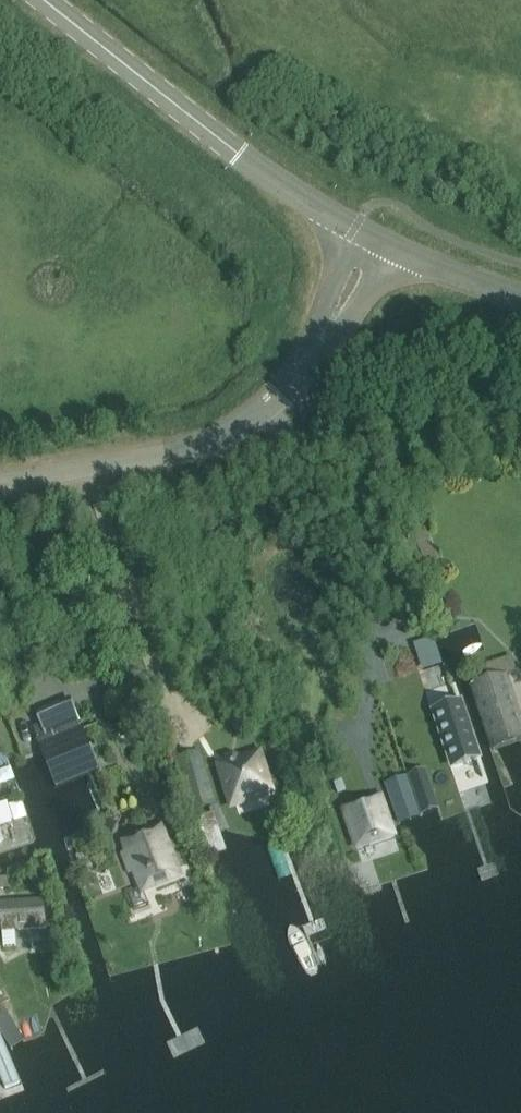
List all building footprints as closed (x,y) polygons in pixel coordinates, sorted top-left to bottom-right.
[(520,743),(520,716),(518,708),(507,675),(517,672),(512,656),(464,672),(469,688),(491,753),(513,746),(520,743)] [(98,770),(82,728),(72,703),(37,717),(40,727),(31,731),(37,746),(54,788),(98,770)] [(463,703),(435,713),(454,769),(482,760),(463,703)] [(198,750),(175,758),(193,810),(216,802),(198,750)] [(275,796),(260,751),(237,758),(232,755),(226,757),(223,763),(216,765),(230,810),(275,796)] [(410,787),(421,817),(439,811),(425,771),(407,778),(410,787)] [(398,825),(400,824),(421,817),(410,787),(407,778),(384,785),(398,825)] [(382,796),(341,809),(355,849),(395,836),(382,796)] [(179,875),(161,829),(119,846),(137,892),(179,875)] [(0,905),(2,931),(3,947),(16,947),(15,930),(45,928),(43,901),(0,905)] [(0,1040),(0,1100),(21,1091),(0,1040)]
